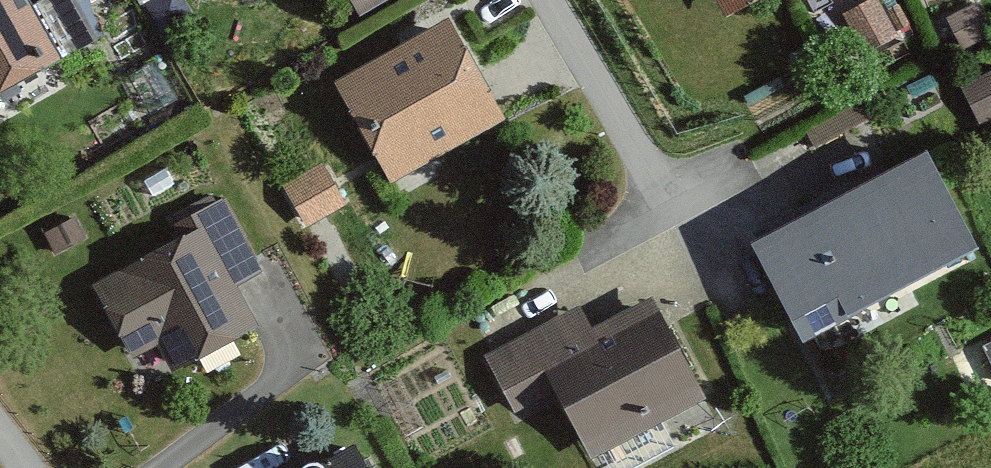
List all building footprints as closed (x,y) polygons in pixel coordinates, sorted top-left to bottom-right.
[(17,0),(0,0),(0,92),(53,61),(17,0)] [(66,0),(43,0),(28,9),(61,62),(93,42),(66,0)] [(354,17),(383,0),(344,0),(354,17)] [(717,21),(756,0),(706,0),(717,21)] [(837,19),(858,55),(887,39),(866,2),(837,19)] [(940,23),(957,55),(986,40),(969,7),(940,23)] [(494,120),(440,20),(323,82),(377,182),(494,120)] [(974,132),(990,123),(990,77),(955,94),(974,132)] [(964,247),(915,155),(741,248),(780,322),(826,298),(836,315),(964,247)] [(339,210),(318,164),(272,185),(294,231),(339,210)] [(124,362),(152,347),(164,371),(245,329),(226,292),(257,277),(217,199),(162,227),(168,239),(83,283),(124,362)] [(39,237),(51,258),(79,242),(67,221),(39,237)] [(583,333),(570,310),(477,360),(509,418),(546,397),(580,460),(697,397),(644,300),(583,333)] [(977,350),(990,376),(990,342),(977,350)] [(343,447),(305,467),(355,467),(343,447)]
